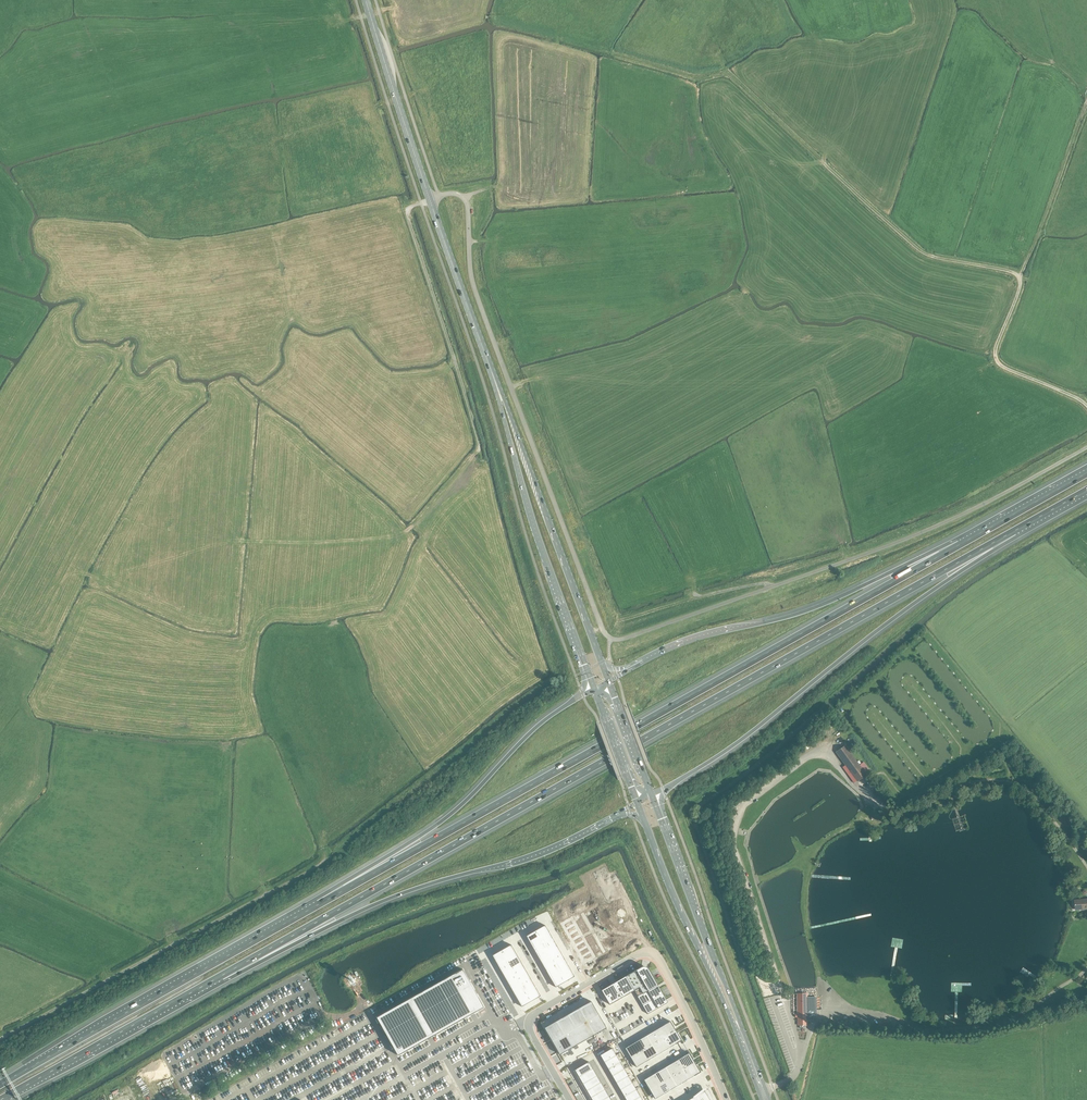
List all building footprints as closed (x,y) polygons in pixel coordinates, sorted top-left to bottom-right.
[(846,746),(837,753),(858,781),(867,775),(846,746)] [(1075,901),(1076,910),(1086,908),(1086,899),(1075,901)] [(580,928),(572,932),(589,963),(630,939),(617,915),(607,921),(606,920),(598,924),(597,923),(589,926),(588,925),(581,929),(580,928)] [(545,925),(526,936),(556,987),(575,977),(545,925)] [(520,941),(517,942),(521,952),(528,949),(524,939),(520,940),(520,941)] [(511,945),(492,955),(522,1007),(541,996),(511,945)] [(473,977),(492,967),(488,960),(469,969),(473,977)] [(455,962),(446,966),(450,973),(459,968),(455,962)] [(641,967),(601,990),(610,1005),(634,991),(648,1014),(667,1003),(665,1000),(666,1000),(648,969),(648,970),(641,968),(641,967)] [(463,969),(377,1017),(398,1056),(484,1008),(463,969)] [(434,973),(437,979),(443,976),(440,970),(434,973)] [(490,979),(477,985),(480,991),(493,986),(490,979)] [(816,1017),(816,997),(807,997),(807,993),(797,993),(797,1001),(798,1014),(795,1014),(795,1017),(798,1017),(798,1020),(798,1025),(799,1025),(799,1028),(806,1028),(806,1025),(808,1025),(807,1020),(813,1020),(813,1017),(816,1017)] [(591,1001),(545,1028),(560,1055),(607,1028),(591,1001)] [(670,1021),(625,1048),(637,1068),(682,1041),(670,1021)] [(320,1038),(305,1046),(308,1052),(323,1044),(320,1038)] [(600,1055),(626,1099),(643,1099),(612,1048),(600,1055)] [(689,1053),(644,1080),(655,1099),(701,1072),(689,1053)] [(575,1070),(592,1099),(611,1099),(589,1062),(575,1070)] [(689,1099),(710,1099),(704,1091),(689,1099)]
